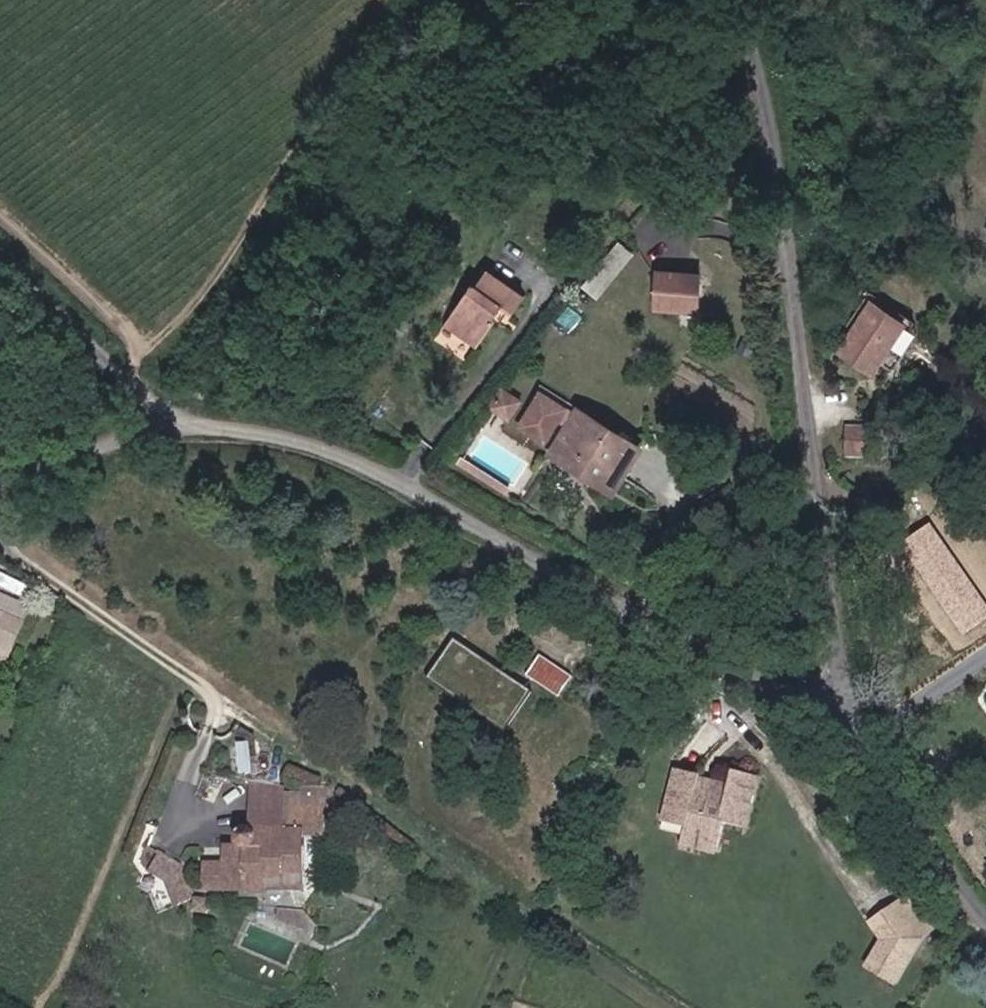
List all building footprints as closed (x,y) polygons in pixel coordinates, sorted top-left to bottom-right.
[(621,239),(582,283),(598,298),(637,253),(621,239)] [(490,265),(443,331),(473,353),(497,320),(505,326),(529,293),(490,265)] [(661,269),(659,308),(702,309),(704,271),(661,269)] [(869,294),(836,350),(876,374),(909,317),(869,294)] [(513,417),(525,399),(505,387),(494,405),(513,417)] [(642,443),(581,409),(579,412),(543,392),(524,425),(549,439),(562,416),(573,422),(562,441),(593,457),(587,468),(618,485),(642,443)] [(593,457),(562,441),(556,450),(587,468),(593,457)] [(7,644),(12,647),(23,620),(0,610),(0,659),(7,644)] [(563,693),(574,671),(539,654),(528,676),(563,693)] [(229,746),(231,774),(253,777),(249,745),(229,746)] [(728,785),(678,773),(666,824),(688,829),(684,845),(724,854),(731,823),(747,826),(760,774),(732,767),(728,785)] [(266,892),(266,888),(266,876),(309,876),(309,831),(324,831),(324,805),(332,805),(332,786),(283,785),(283,824),(263,824),(263,832),(263,847),(249,846),(224,846),(224,864),(205,864),(205,888),(243,888),(243,892),(266,892)] [(250,832),(249,846),(263,847),(263,832),(250,832)] [(197,897),(183,866),(161,852),(149,868),(167,880),(180,904),(197,897)] [(266,876),(266,888),(309,888),(309,876),(266,876)] [(214,914),(215,900),(201,899),(200,913),(214,914)] [(908,905),(926,940),(938,934),(920,899),(908,905)] [(899,983),(926,940),(908,905),(879,921),(889,941),(872,964),(899,983)]
